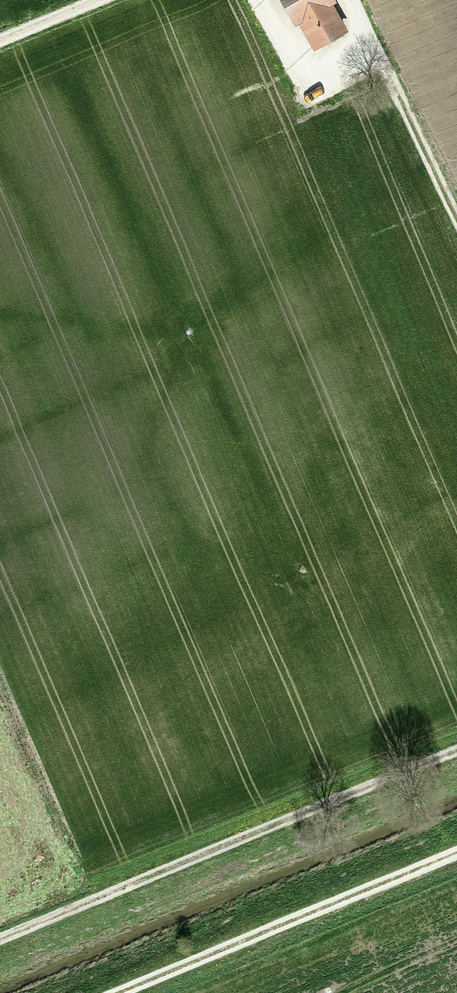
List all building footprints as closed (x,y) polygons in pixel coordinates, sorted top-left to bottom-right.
[(296,24),(300,21),(315,48),(349,29),(334,2),(338,0),(282,0),(296,24)]
